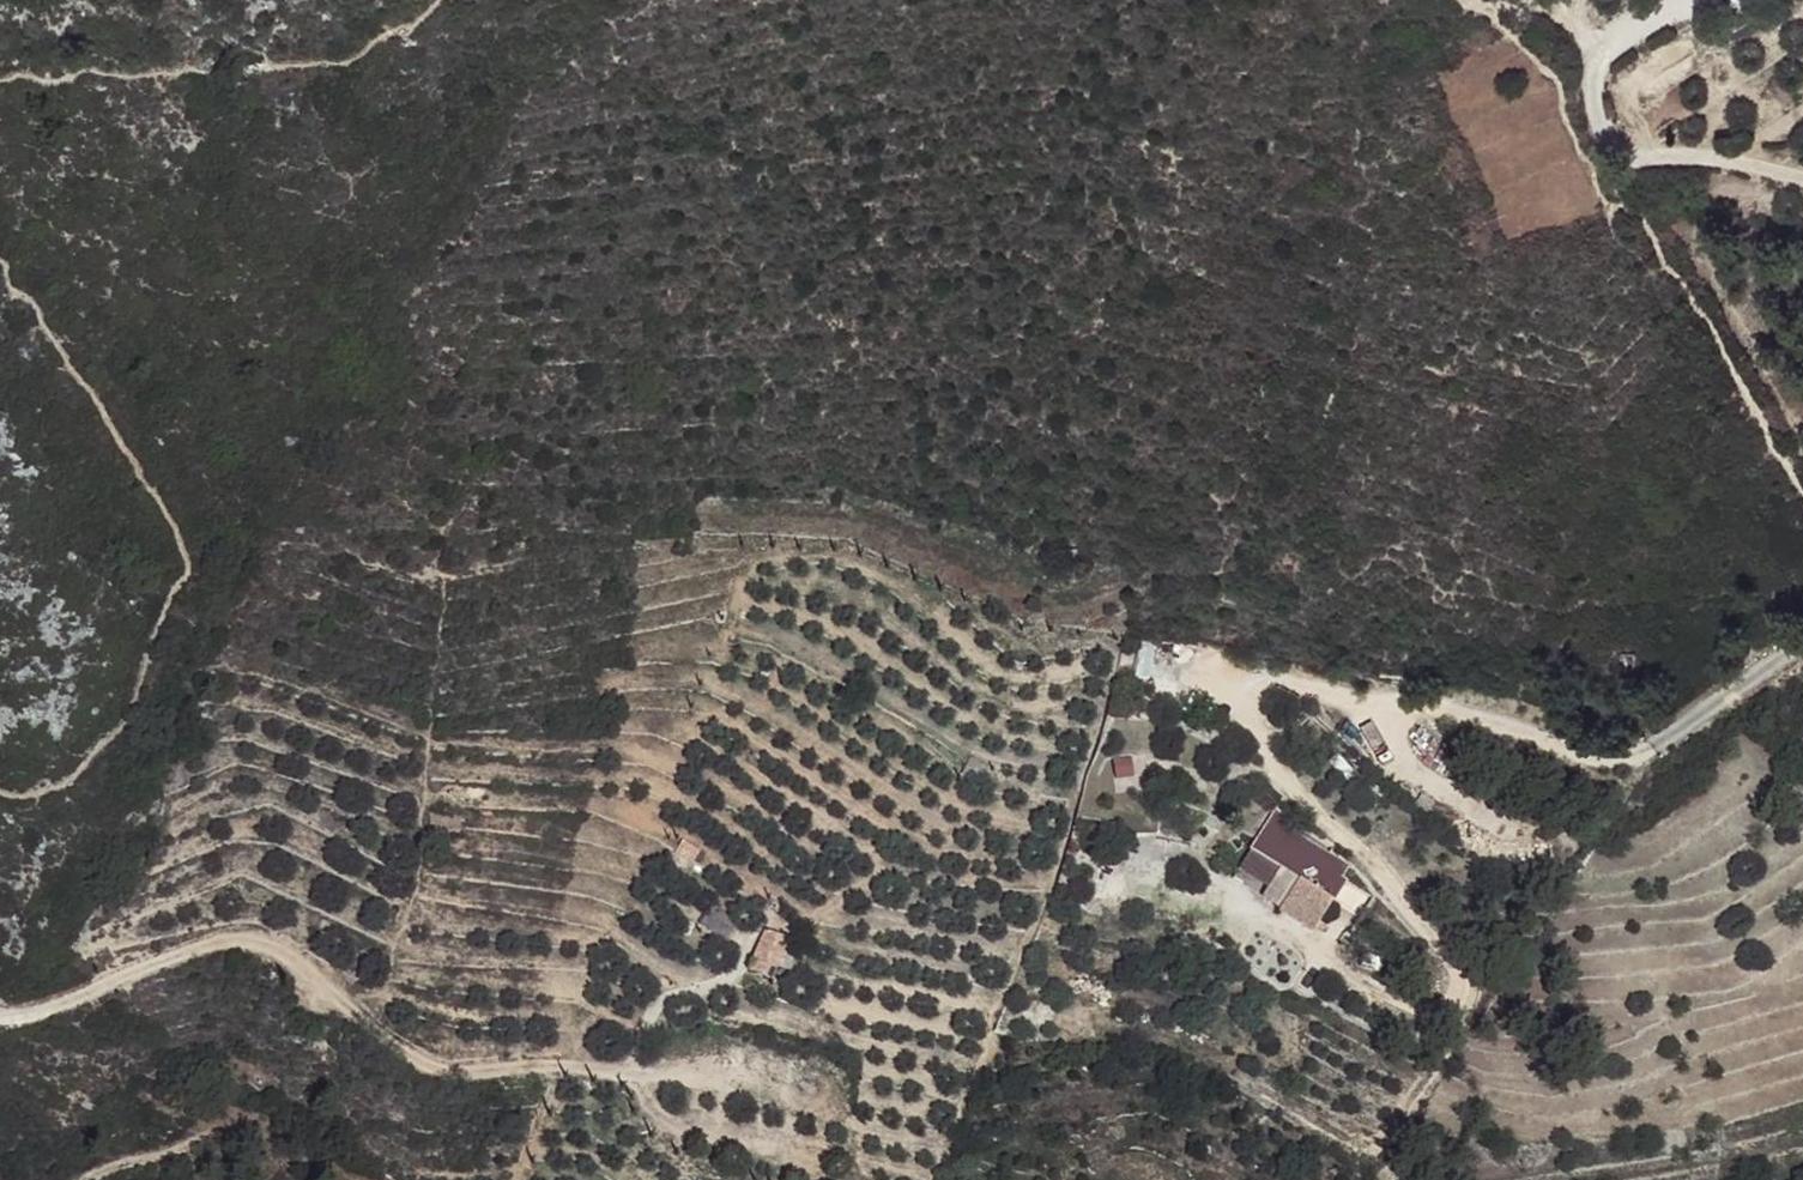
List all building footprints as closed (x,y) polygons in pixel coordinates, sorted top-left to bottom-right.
[(1792,306),(1802,305),(1802,286),(1789,286),(1792,306)] [(445,818),(432,816),(430,834),(444,834),(445,818)] [(462,819),(445,818),(444,834),(461,835),(462,819)] [(1300,921),(1312,894),(1296,887),(1281,919),(1319,937),(1321,930),(1300,921)] [(1333,902),(1312,894),(1300,921),(1321,930),(1333,902)] [(783,941),(765,934),(759,951),(776,958),(783,941)]
